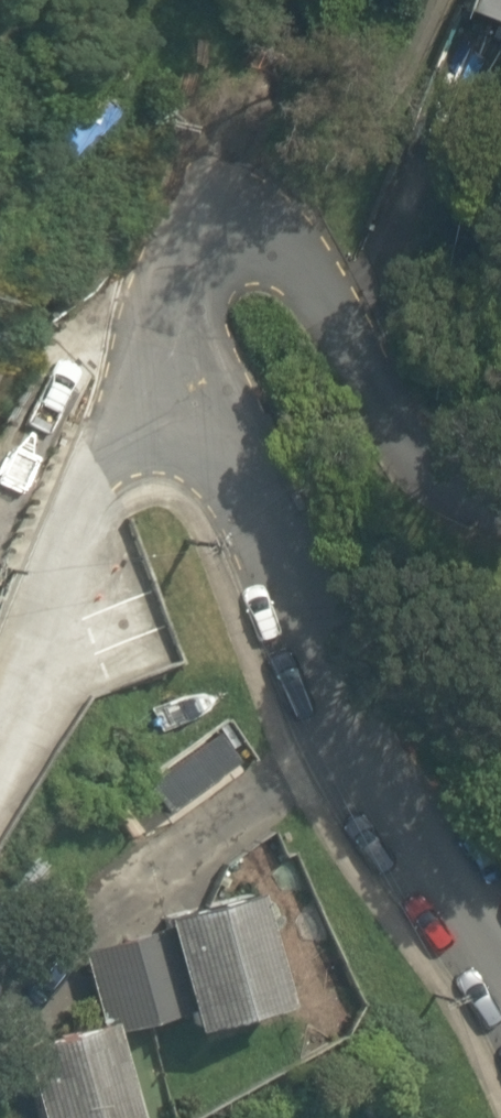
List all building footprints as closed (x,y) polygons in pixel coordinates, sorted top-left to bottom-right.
[(500,24),(500,0),(456,0),(500,24)] [(229,913),(85,948),(102,1011),(18,1030),(38,1117),(187,1117),(168,1032),(187,1027),(196,1059),(266,1039),(229,913)]
